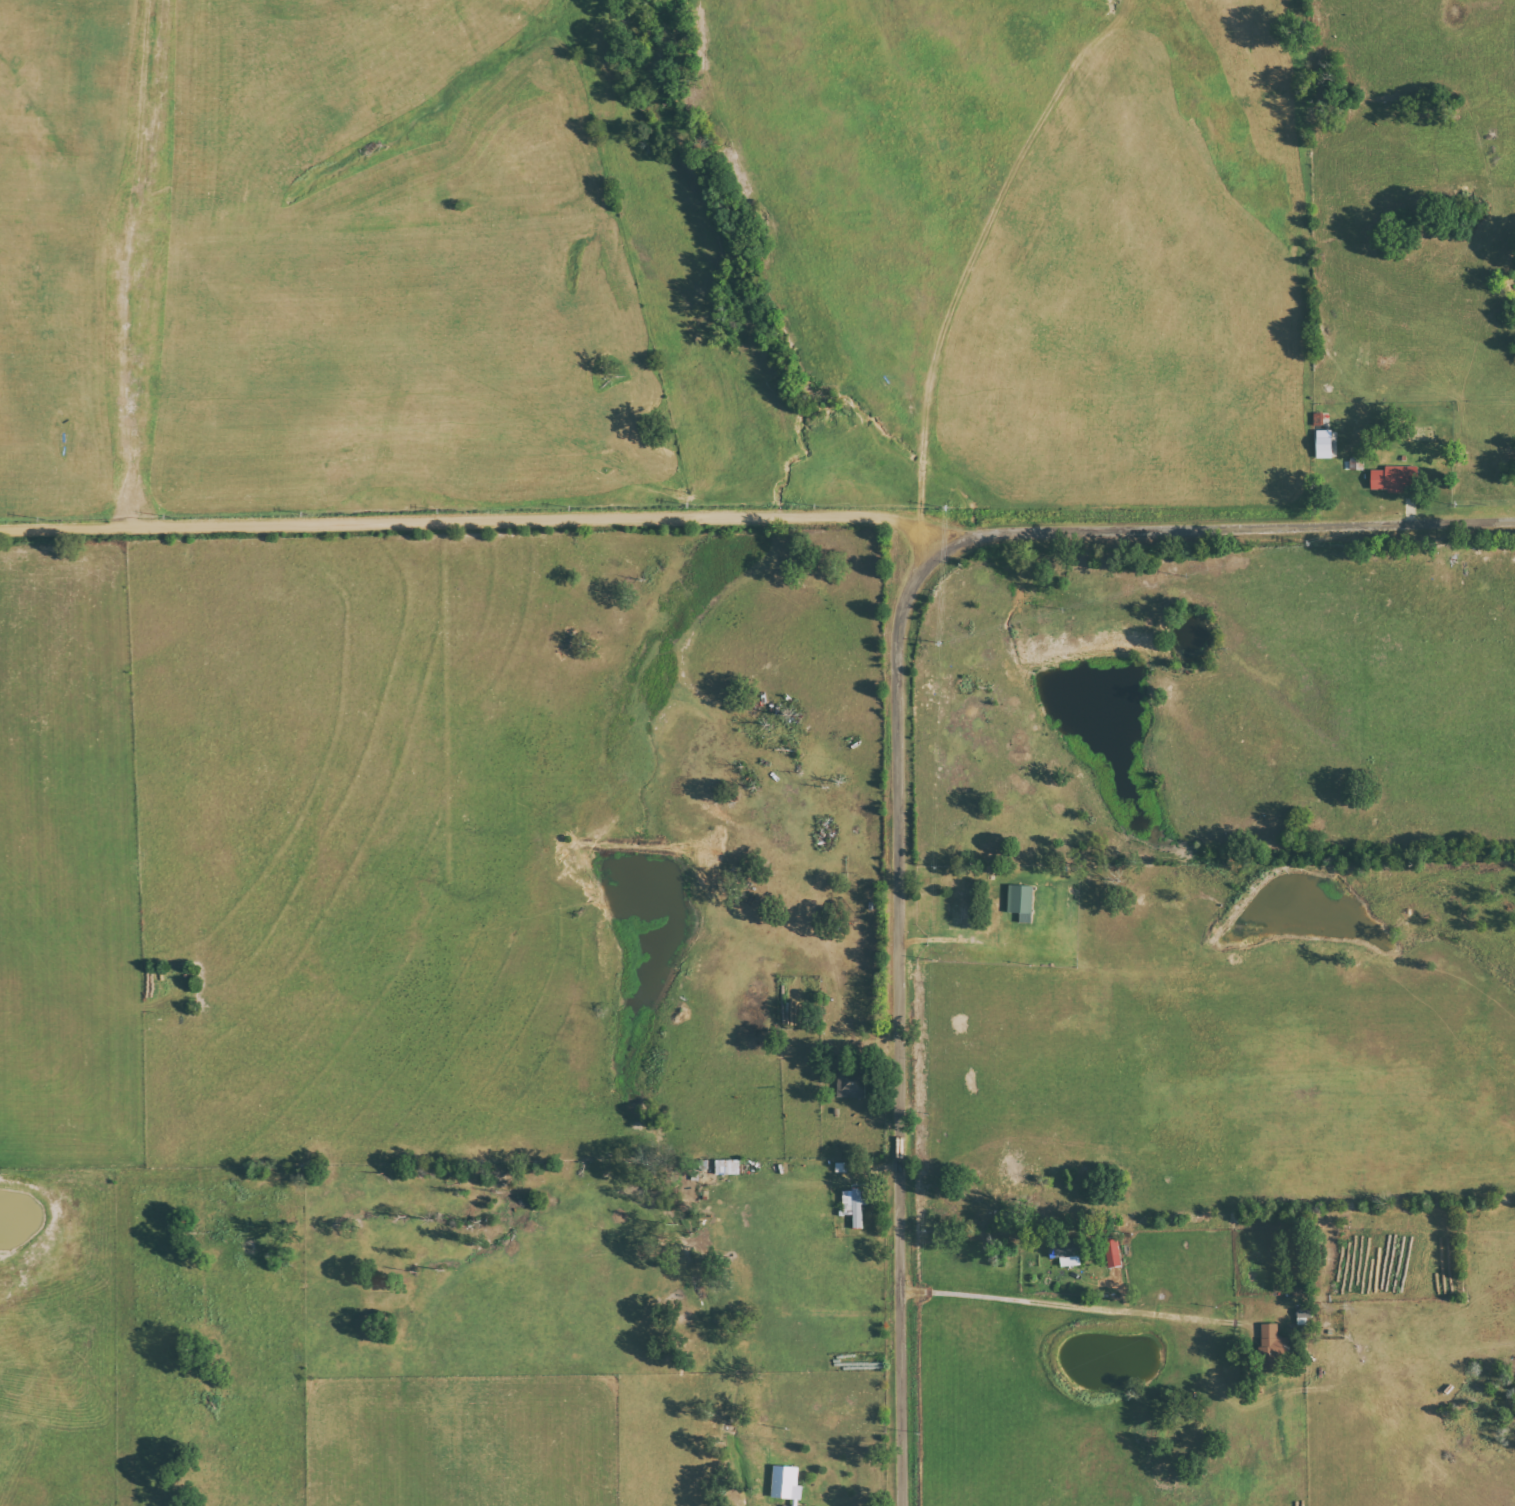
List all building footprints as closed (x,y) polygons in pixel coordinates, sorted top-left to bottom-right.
[(1332,430),(1315,431),(1316,459),(1332,459),(1332,430)] [(1364,458),(1351,458),(1351,470),(1365,469),(1364,458)] [(1405,492),(1405,486),(1418,486),(1418,467),(1385,466),(1385,470),(1371,470),(1371,491),(1405,492)] [(1009,913),(1029,914),(1030,886),(1010,886),(1009,913)] [(837,1097),(864,1098),(865,1073),(838,1072),(837,1097)] [(843,1189),(844,1216),(853,1216),(854,1229),(863,1228),(862,1206),(868,1205),(868,1189),(843,1189)] [(1078,1239),(1049,1240),(1050,1262),(1078,1260),(1078,1239)] [(1121,1266),(1117,1239),(1104,1240),(1107,1268),(1121,1266)] [(1278,1324),(1262,1324),(1264,1369),(1280,1368),(1279,1357),(1288,1357),(1287,1337),(1278,1338),(1278,1324)] [(799,1467),(773,1466),(773,1498),(802,1499),(803,1486),(798,1486),(799,1467)]
